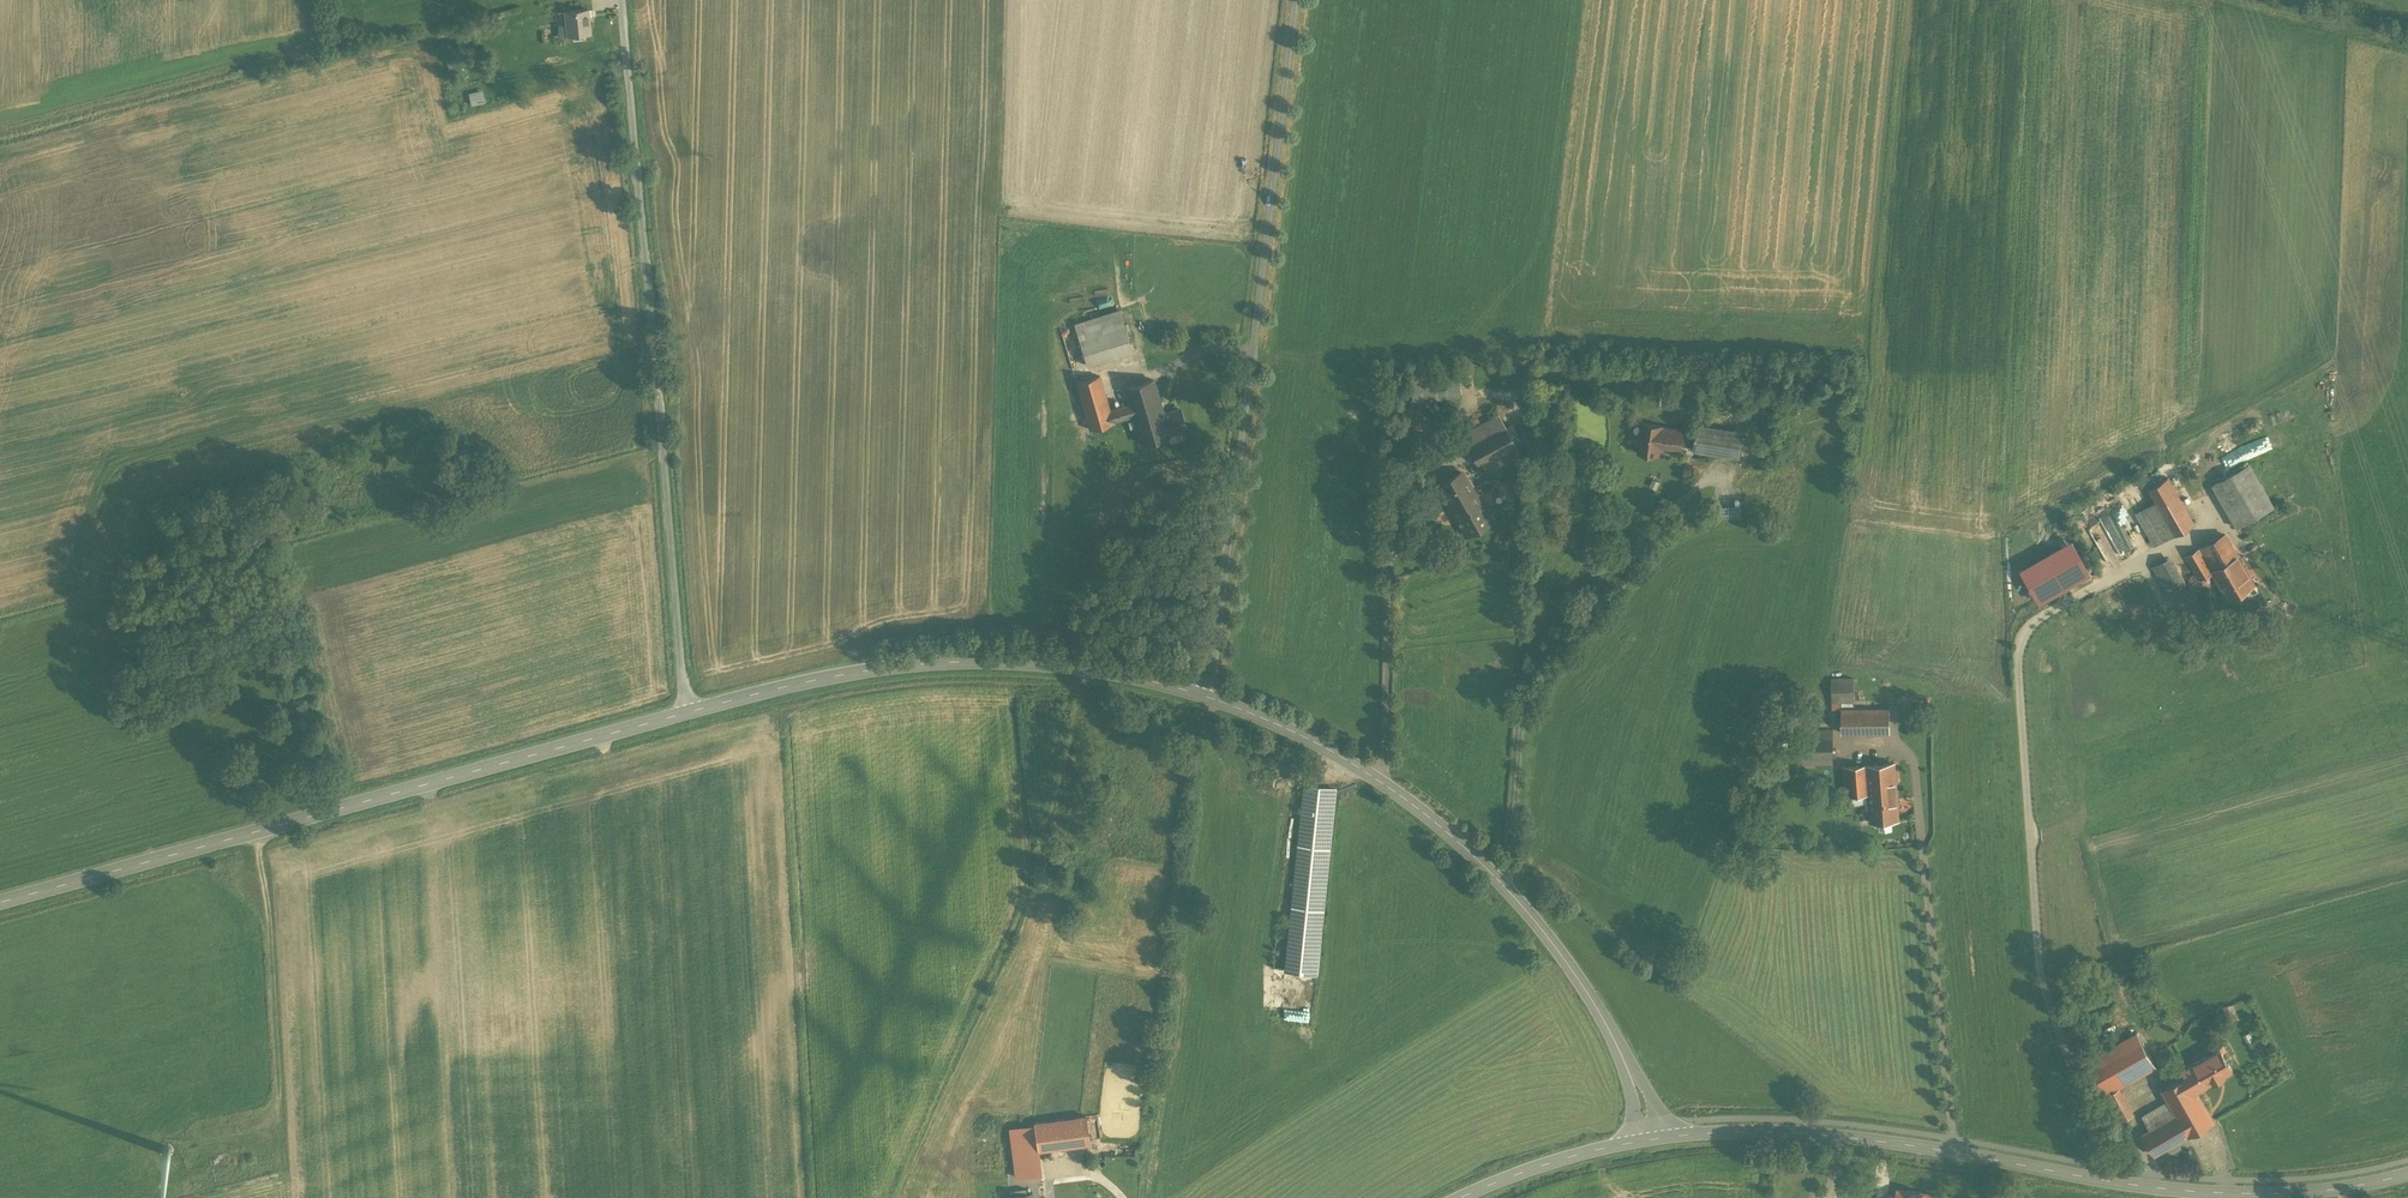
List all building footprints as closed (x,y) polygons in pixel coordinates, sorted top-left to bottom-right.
[(589,7),(565,9),(567,35),(591,33),(589,7)] [(1091,358),(1137,343),(1124,303),(1078,317),(1091,358)] [(1113,398),(1104,367),(1079,375),(1093,423),(1138,409),(1146,436),(1193,422),(1185,397),(1168,402),(1158,371),(1128,380),(1132,392),(1113,398)] [(1499,405),(1464,425),(1488,467),(1523,447),(1499,405)] [(1685,422),(1642,415),(1637,445),(1658,449),(1660,438),(1743,451),(1748,420),(1701,412),(1700,417),(1686,414),(1685,422)] [(2251,456),(2213,476),(2237,521),(2275,501),(2251,456)] [(1498,509),(1466,459),(1438,477),(1471,527),(1498,509)] [(2171,470),(2151,482),(2178,527),(2198,516),(2171,470)] [(2229,525),(2187,548),(2201,574),(2216,567),(2230,593),(2258,578),(2229,525)] [(2091,573),(2072,539),(2021,568),(2040,602),(2091,573)] [(2189,574),(2174,549),(2155,561),(2170,586),(2189,574)] [(1856,676),(1828,675),(1827,698),(1855,699),(1856,676)] [(1889,707),(1842,707),(1842,732),(1890,731),(1889,707)] [(1899,758),(1842,761),(1844,792),(1870,791),(1872,819),(1902,817),(1899,758)] [(1341,781),(1307,777),(1297,879),(1284,877),(1281,907),(1293,908),(1287,960),(1321,963),(1341,781)] [(2115,1089),(2154,1068),(2135,1031),(2095,1052),(2115,1089)] [(2235,1072),(2221,1044),(2180,1066),(2185,1076),(2163,1087),(2169,1100),(2146,1112),(2156,1130),(2147,1135),(2156,1151),(2217,1118),(2202,1090),(2235,1072)] [(1088,1108),(1037,1115),(1040,1144),(1092,1138),(1088,1108)] [(1018,1181),(1021,1197),(1094,1197),(1091,1173),(1018,1181)] [(1894,1184),(1892,1197),(1935,1197),(1937,1191),(1894,1184)]
